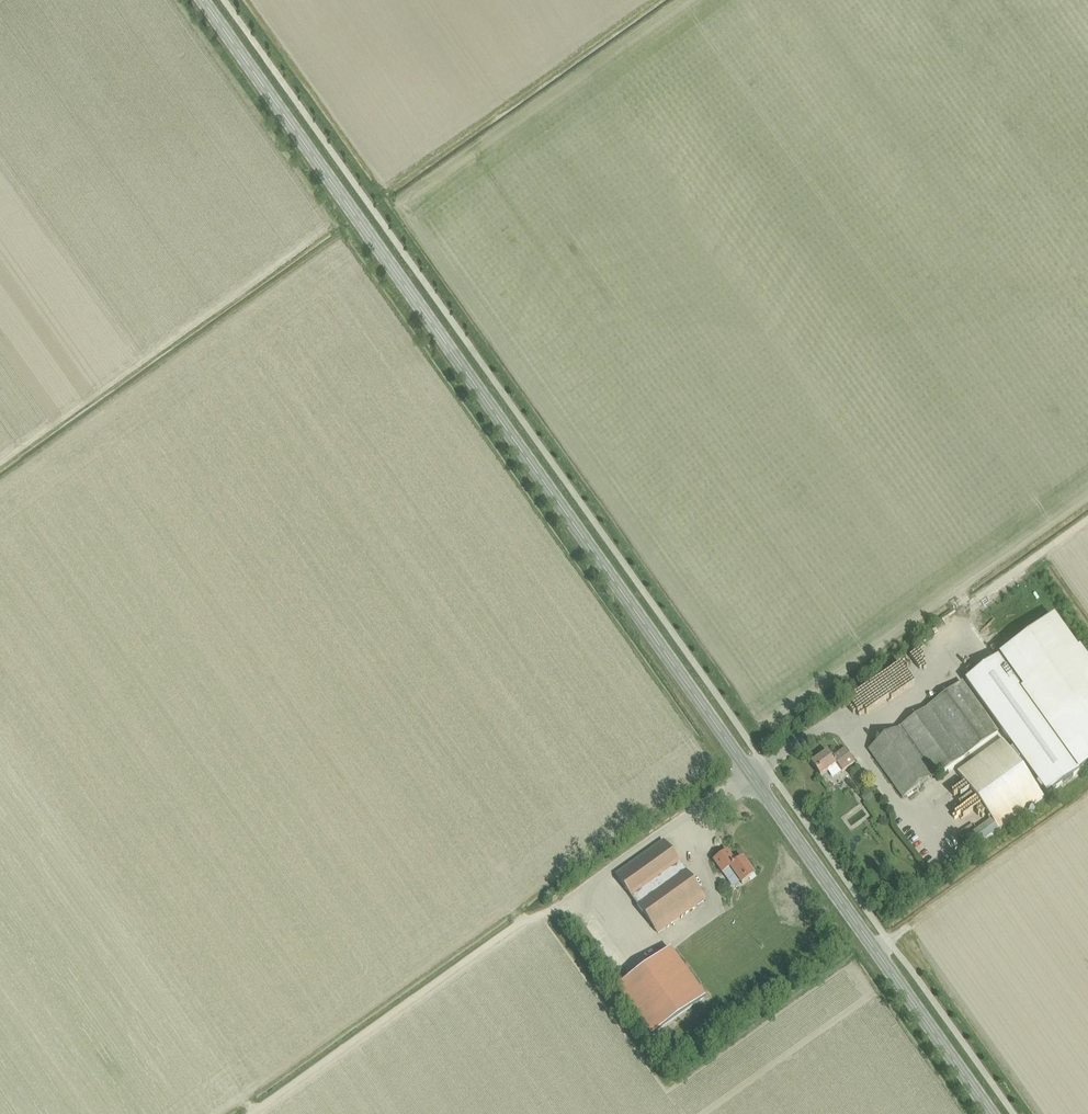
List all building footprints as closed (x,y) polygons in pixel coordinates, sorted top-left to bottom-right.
[(1010,750),(1017,759),(1020,756),(1047,794),(1087,765),(1087,665),(1054,617),(965,680),(1014,747),(1010,750)] [(868,750),(902,797),(931,777),(934,775),(936,777),(965,757),(964,756),(998,732),(961,682),(928,706),(928,707),(900,727),(868,750)] [(1002,739),(957,771),(999,829),(1044,796),(1017,759),(1010,750),(1002,739)] [(836,764),(839,768),(842,772),(854,763),(845,749),(838,754),(836,751),(830,755),(827,751),(811,763),(820,776),(836,764)] [(843,812),(848,818),(862,806),(857,800),(843,812)] [(952,848),(958,844),(952,835),(946,838),(952,848)] [(657,934),(705,900),(663,841),(615,874),(657,934)] [(738,861),(734,855),(731,857),(727,851),(713,861),(722,873),(730,867),(742,884),(754,874),(742,858),(738,861)] [(681,922),(672,927),(680,940),(689,935),(681,922)] [(651,1036),(705,997),(671,949),(616,988),(651,1036)]
